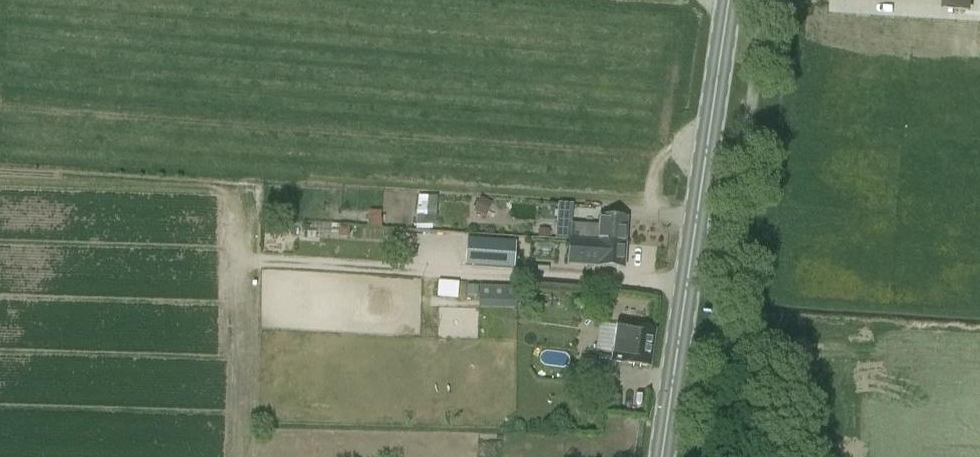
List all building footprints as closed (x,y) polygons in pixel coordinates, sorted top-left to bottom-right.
[(949,10),(969,11),(970,0),(949,0),(949,10)] [(416,195),(415,223),(436,224),(437,196),(416,195)] [(484,214),(490,201),(478,196),(472,209),(484,214)] [(569,240),(597,243),(625,245),(626,220),(599,218),(598,226),(570,224),(557,223),(556,240),(569,241),(569,240)] [(339,227),(338,237),(348,237),(349,228),(339,227)] [(466,240),(465,266),(513,269),(514,243),(466,240)] [(568,265),(568,266),(596,267),(623,269),(625,245),(597,243),(597,246),(586,246),(586,248),(570,247),(570,246),(541,243),(539,263),(568,265)] [(456,294),(456,281),(438,281),(438,294),(456,294)] [(476,286),(476,307),(515,306),(514,285),(476,286)] [(523,296),(523,306),(532,307),(532,297),(523,296)] [(628,327),(628,329),(615,327),(615,328),(610,361),(587,358),(585,373),(612,377),(614,362),(624,363),(624,364),(649,367),(654,330),(628,327)]
